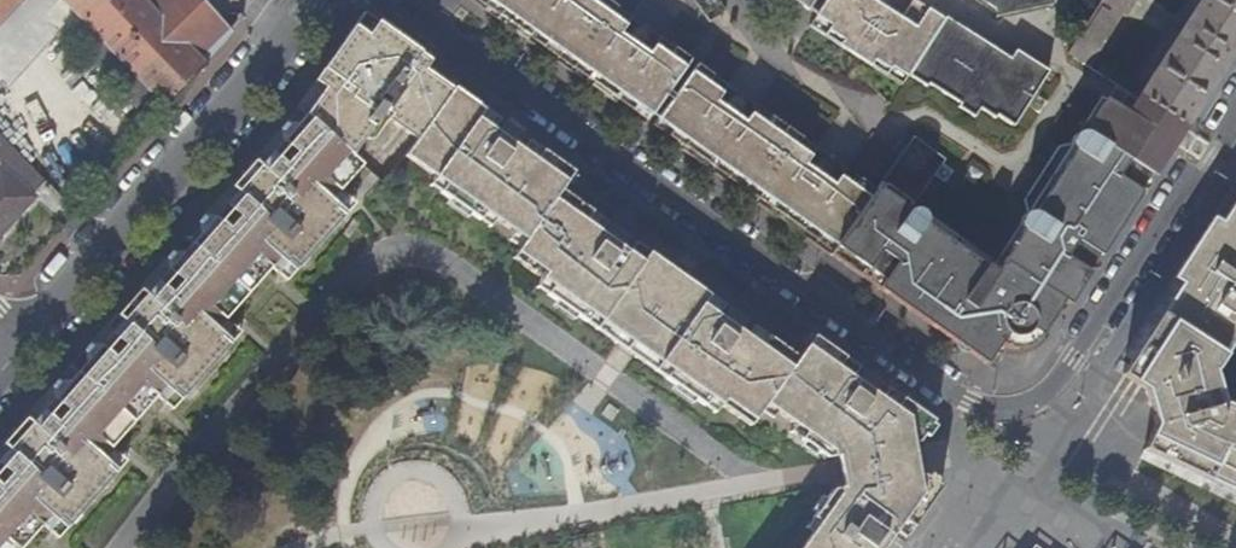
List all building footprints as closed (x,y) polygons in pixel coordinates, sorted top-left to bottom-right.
[(23,0),(0,0),(0,25),(23,0)] [(168,110),(208,65),(206,62),(223,41),(230,32),(198,0),(65,0),(168,110)] [(646,124),(692,60),(661,37),(643,62),(615,42),(632,17),(608,0),(555,0),(555,1),(554,0),(471,0),(646,124)] [(800,4),(807,9),(810,12),(818,0),(795,0),(800,4)] [(872,0),(827,0),(817,16),(811,26),(902,84),(907,76),(938,28),(944,19),(915,0),(913,0),(897,25),(868,6),(872,0)] [(881,7),(893,14),(900,2),(897,0),(884,0),(881,7)] [(996,8),(998,14),(1051,3),(1050,0),(983,0),(996,8)] [(1066,53),(1086,66),(1119,15),(1130,8),(1135,0),(1099,0),(1066,53)] [(1137,98),(1183,128),(1235,45),(1235,0),(1200,0),(1137,98)] [(422,75),(425,70),(432,61),(393,34),(363,12),(314,81),(326,89),(328,91),(349,61),(345,58),(359,38),(363,40),(366,36),(372,40),(376,35),(397,50),(393,55),(422,75)] [(971,33),(945,16),(944,19),(938,28),(963,45),(971,33)] [(1030,78),(1014,68),(1011,71),(995,61),(997,57),(1001,52),(971,33),(963,45),(938,28),(907,76),(926,87),(927,85),(960,106),(959,109),(975,120),(982,110),(999,121),(1002,117),(1020,128),(1033,107),(1040,96),(1053,76),(1037,66),(1033,73),(1030,78)] [(638,30),(636,31),(628,42),(641,51),(649,40),(650,38),(650,35),(649,33),(647,31),(645,29),(643,29),(640,29),(638,30)] [(422,75),(393,55),(397,50),(376,35),(372,40),(366,36),(363,40),(359,38),(345,58),(349,61),(328,91),(326,89),(310,113),(294,131),(285,124),(280,129),(283,143),(261,168),(255,163),(231,189),(237,194),(215,219),(202,217),(197,223),(205,230),(179,259),(171,252),(166,257),(169,271),(147,295),(141,291),(118,317),(123,322),(102,347),(88,345),(83,350),(92,358),(65,387),(57,380),(53,385),(55,398),(34,423),(28,418),(4,445),(10,449),(0,461),(0,547),(24,547),(45,525),(50,530),(73,505),(81,512),(105,484),(97,477),(120,452),(113,447),(159,396),(165,401),(187,376),(196,383),(220,357),(211,349),(234,324),(228,319),(273,268),(279,273),(302,247),(310,254),(334,227),(326,220),(348,195),(342,190),(364,165),(352,154),(366,138),(368,139),(370,139),(372,139),(375,138),(378,136),(380,133),(390,120),(422,75)] [(1014,68),(997,57),(995,61),(1011,71),(1014,68)] [(1030,78),(1033,73),(1017,62),(1014,68),(1030,78)] [(799,173),(817,148),(757,105),(739,130),(711,111),(729,85),(699,65),(653,129),(816,244),(861,178),(846,168),(828,193),(799,173)] [(453,89),(425,70),(422,75),(390,120),(417,139),(443,104),(453,89)] [(488,215),(496,221),(526,242),(562,191),(575,173),(527,140),(529,137),(506,121),(504,124),(454,88),(453,89),(443,104),(407,158),(436,179),(447,186),(442,194),(482,223),(488,215)] [(733,98),(731,100),(723,110),(737,120),(745,108),(746,106),(746,103),(745,100),(744,98),(741,97),(739,96),(736,96),(733,98)] [(1132,188),(1137,191),(1148,174),(1152,177),(1173,144),(1105,101),(1087,131),(1084,131),(1081,131),(1079,133),(1076,134),(1073,139),(1072,141),(1071,143),(1057,144),(1023,199),(1029,211),(1027,212),(1025,215),(1023,218),(1022,220),(1021,224),(1021,228),(1022,230),(1023,231),(995,275),(929,231),(929,229),(929,226),(928,223),(927,220),(925,218),(924,217),(922,215),(918,214),(915,214),(912,214),(910,215),(908,215),(905,218),(938,171),(944,163),(947,159),(913,135),(876,189),(907,210),(867,268),(914,301),(908,309),(939,331),(945,323),(960,333),(963,328),(977,338),(974,343),(990,354),(1005,333),(1007,334),(1011,335),(1015,336),(1019,335),(1023,334),(1027,333),(1030,330),(1033,327),(1035,325),(1043,331),(1065,297),(1072,301),(1092,270),(1088,268),(1099,251),(1093,247),(1107,225),(1090,214),(1100,199),(1116,210),(1132,188)] [(46,182),(0,134),(0,165),(3,168),(0,171),(0,236),(35,197),(33,196),(46,182)] [(66,178),(82,169),(68,145),(52,154),(66,178)] [(822,160),(820,162),(812,173),(825,182),(833,171),(834,169),(834,166),(833,163),(832,161),(830,160),(827,159),(824,159),(822,160)] [(875,188),(861,178),(816,244),(829,253),(875,188)] [(447,186),(436,179),(431,186),(442,194),(447,186)] [(876,189),(875,188),(829,253),(861,276),(867,268),(907,210),(876,189)] [(1093,247),(1099,251),(1137,191),(1132,188),(1116,210),(1100,199),(1090,214),(1107,225),(1093,247)] [(553,289),(548,297),(617,345),(672,269),(670,268),(632,241),(634,239),(613,223),(611,226),(562,191),(526,242),(519,253),(529,260),(524,268),(543,281),(553,289)] [(326,220),(334,227),(356,203),(348,195),(326,220)] [(1235,228),(1235,202),(1223,221),(1235,229),(1235,228)] [(488,215),(482,223),(491,229),(496,221),(488,215)] [(1235,229),(1223,221),(1215,216),(1175,278),(1182,283),(1123,374),(1145,388),(1147,394),(1156,423),(1144,448),(1209,478),(1235,491),(1235,409),(1226,404),(1216,372),(1235,340),(1235,228),(1235,229)] [(288,280),(310,254),(302,247),(279,273),(288,280)] [(529,260),(519,253),(513,260),(524,268),(529,260)] [(673,263),(670,268),(672,269),(679,274),(689,281),(690,282),(694,277),(683,270),(673,263)] [(672,269),(617,345),(628,353),(636,358),(689,281),(672,269)] [(553,289),(543,281),(537,289),(548,297),(553,289)] [(745,414),(755,420),(765,405),(798,359),(750,324),(752,322),(730,307),(728,309),(690,282),(689,281),(636,358),(682,391),(705,407),(710,400),(720,407),(740,421),(745,414)] [(984,363),(990,354),(974,343),(977,338),(963,328),(960,333),(945,323),(939,331),(984,363)] [(211,349),(220,357),(242,332),(234,324),(211,349)] [(805,433),(800,440),(826,459),(838,457),(913,444),(917,443),(933,421),(884,387),(885,385),(864,369),(862,371),(814,337),(798,359),(765,405),(795,426),(805,433)] [(173,408),(196,383),(187,376),(165,401),(173,408)] [(710,400),(705,407),(715,415),(720,407),(710,400)] [(745,414),(740,421),(750,427),(755,420),(745,414)] [(805,433),(795,426),(790,433),(800,440),(805,433)] [(596,496),(636,479),(618,438),(578,456),(596,496)] [(916,461),(913,444),(838,457),(841,473),(844,489),(919,476),(916,461)] [(97,477),(105,484),(127,459),(120,452),(97,477)] [(802,546),(801,547),(904,547),(906,544),(903,542),(941,488),(923,475),(919,476),(844,489),(832,491),(822,504),(811,519),(818,524),(811,534),(802,546)] [(58,537),(81,512),(73,505),(50,530),(58,537)] [(804,529),(811,534),(818,524),(811,519),(804,529)]
